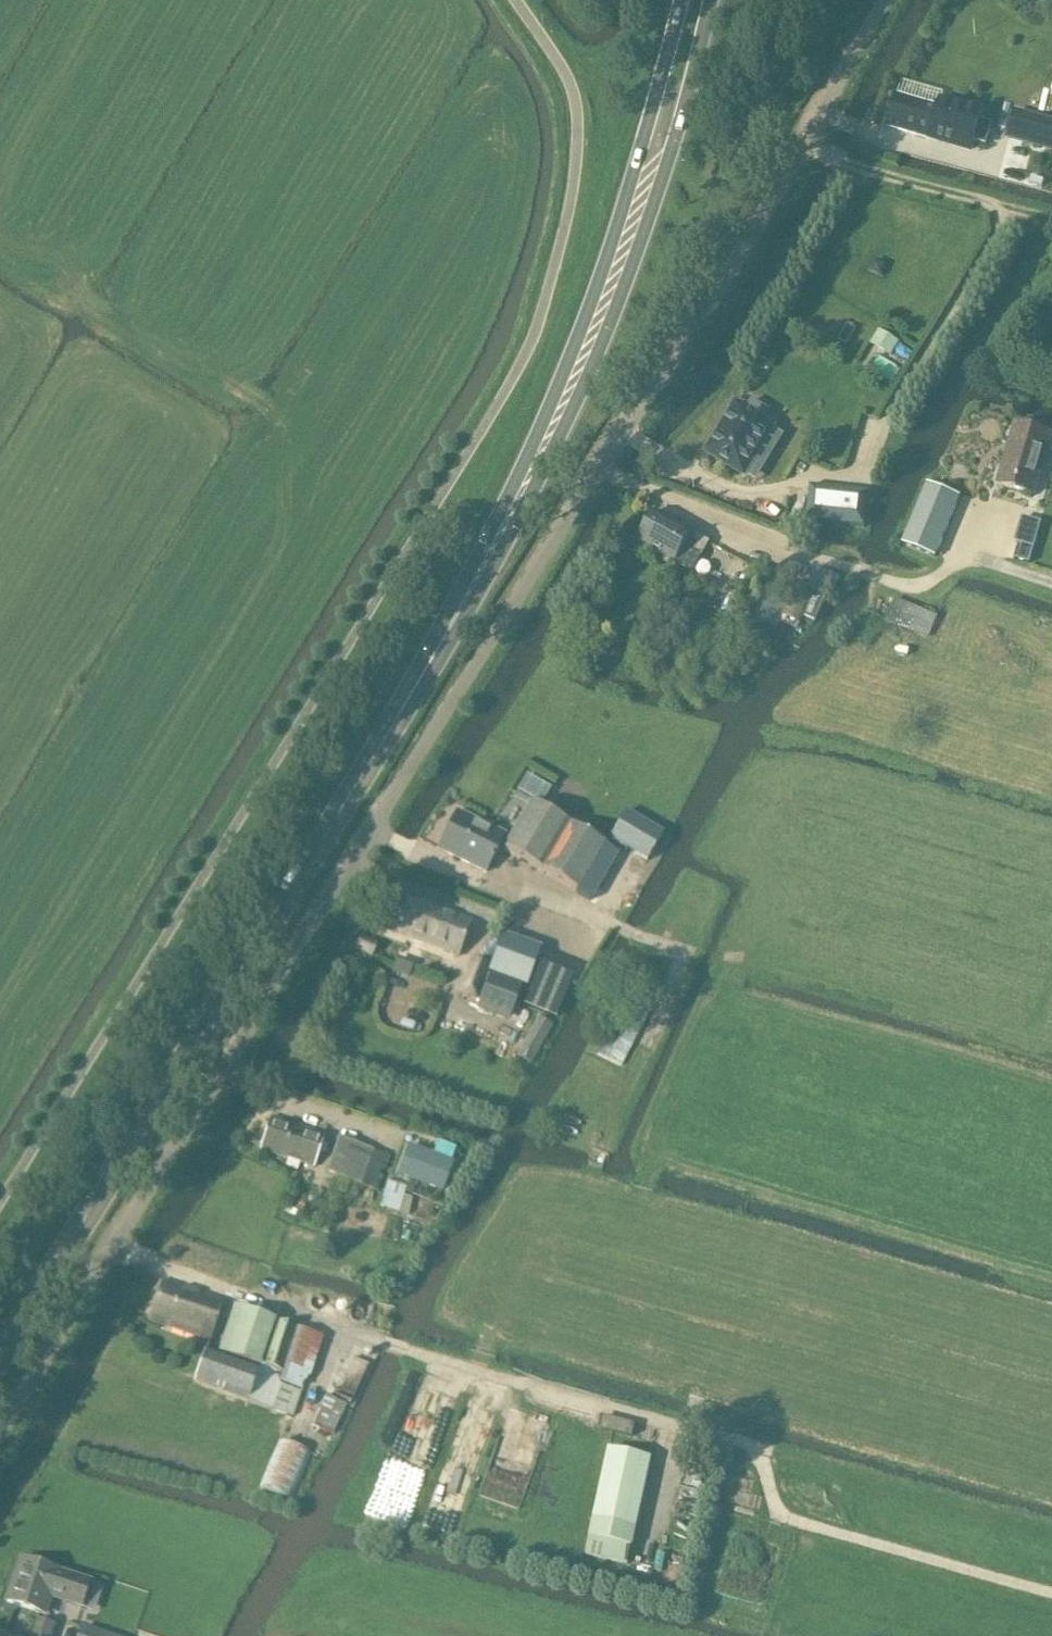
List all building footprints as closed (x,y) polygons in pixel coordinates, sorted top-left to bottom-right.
[(971,149),(980,117),(939,105),(938,109),(897,98),(889,127),(930,139),(930,137),(971,149)] [(1007,140),(1051,152),(1051,121),(1015,111),(1007,140)] [(877,262),(872,272),(882,277),(887,266),(877,262)] [(890,357),(899,343),(879,331),(870,345),(890,357)] [(772,428),(762,422),(768,411),(752,401),(745,412),(736,407),(708,453),(744,475),(772,428)] [(1033,496),(1051,437),(1015,426),(998,485),(1033,496)] [(935,558),(960,498),(927,484),(903,545),(935,558)] [(810,487),(807,522),(864,527),(867,493),(810,487)] [(706,542),(654,512),(637,543),(685,570),(694,554),(698,557),(706,542)] [(1018,544),(1014,559),(1029,564),(1034,548),(1018,544)] [(790,588),(771,580),(753,622),(773,630),(790,588)] [(812,599),(804,619),(815,624),(825,598),(814,594),(812,599)] [(931,637),(939,617),(896,600),(888,620),(931,637)] [(531,804),(504,850),(590,902),(618,855),(531,804)] [(485,873),(504,835),(457,812),(438,850),(485,873)] [(647,860),(662,833),(626,813),(611,840),(647,860)] [(458,957),(472,922),(400,896),(386,931),(458,957)] [(495,954),(488,973),(527,987),(534,966),(541,950),(502,935),(495,954)] [(371,955),(376,946),(360,939),(356,949),(371,955)] [(543,957),(523,1005),(556,1019),(576,971),(543,957)] [(486,974),(488,968),(472,962),(459,997),(476,1003),(480,993),(483,994),(476,1011),(507,1023),(513,1006),(516,1006),(522,988),(486,974)] [(638,977),(599,1055),(621,1066),(661,988),(638,977)] [(532,1063),(553,1025),(539,1018),(517,1055),(532,1063)] [(314,1168),(325,1136),(271,1118),(260,1150),(314,1168)] [(339,1139),(327,1174),(361,1185),(372,1151),(339,1139)] [(409,1145),(397,1176),(443,1193),(454,1162),(451,1161),(456,1149),(438,1142),(433,1154),(409,1145)] [(385,1191),(380,1207),(399,1213),(407,1188),(387,1182),(385,1191)] [(210,1342),(224,1303),(163,1281),(163,1280),(149,1321),(210,1342)] [(309,1377),(321,1339),(241,1312),(227,1358),(206,1351),(194,1384),(293,1418),(306,1376),(309,1377)] [(325,1396),(312,1427),(333,1436),(346,1405),(325,1396)] [(312,1453),(279,1439),(259,1487),(291,1501),(312,1453)] [(651,1459),(608,1450),(586,1556),(627,1565),(631,1547),(633,1547),(651,1459)] [(367,1516),(404,1529),(425,1466),(412,1462),(410,1468),(411,1469),(406,1485),(395,1481),(390,1495),(384,1493),(388,1480),(380,1477),(367,1516)] [(21,1561),(7,1603),(44,1615),(49,1599),(79,1609),(88,1583),(21,1561)] [(31,1635),(50,1635),(53,1627),(36,1622),(31,1635)]
